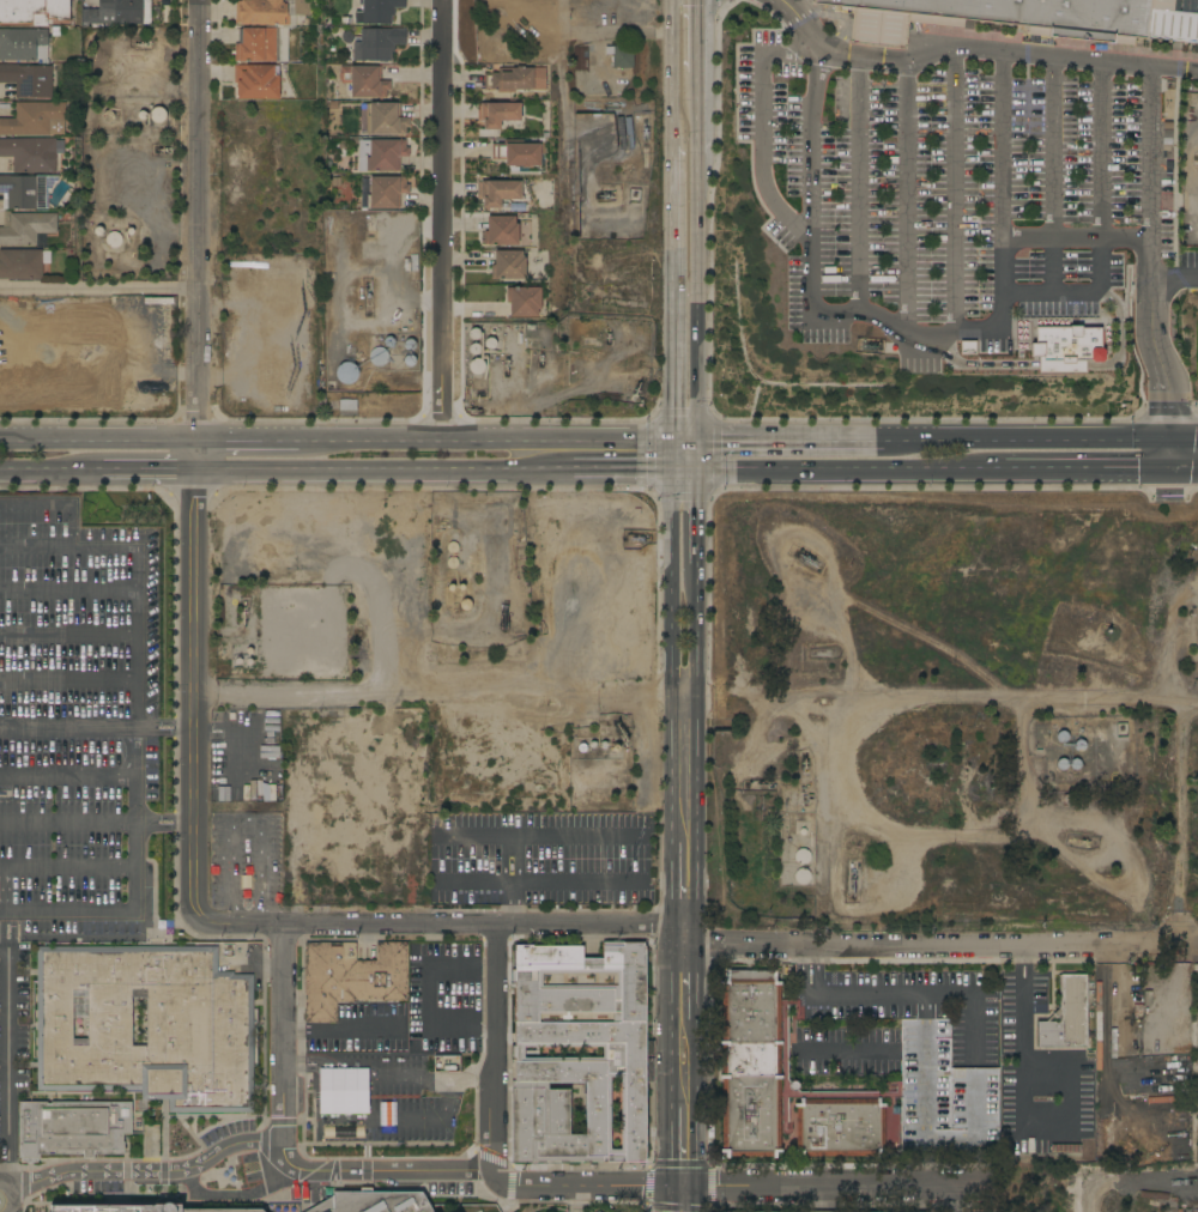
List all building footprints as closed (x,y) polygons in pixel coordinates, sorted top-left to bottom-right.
[(29,24),(0,24),(0,0),(71,0),(71,22),(56,22),(56,18),(48,18),(48,26),(29,26),(29,24)] [(98,10),(98,0),(151,0),(151,24),(113,24),(113,28),(81,26),(81,10),(98,10)] [(241,1),(241,0),(248,0),(294,0),(294,12),(295,14),(295,26),(284,28),(284,25),(246,25),(246,26),(237,26),(237,23),(235,23),(236,1),(241,1)] [(295,14),(295,0),(309,0),(309,14),(295,14)] [(363,12),(363,0),(405,0),(405,7),(394,7),(394,16),(392,16),(392,24),(363,25),(363,19),(361,19),(361,20),(355,20),(355,12),(363,12)] [(816,6),(817,0),(1197,0),(1197,49),(908,16),(904,41),(849,35),(852,11),(816,6)] [(288,61),(279,61),(279,28),(289,28),(288,61)] [(36,61),(0,61),(0,29),(48,30),(48,46),(47,46),(47,59),(48,59),(48,63),(42,63),(42,59),(36,59),(36,61)] [(276,61),(235,61),(235,44),(240,44),(240,30),(242,30),(242,29),(277,29),(276,61)] [(405,29),(406,44),(394,44),(394,53),(392,53),(392,61),(353,61),(352,42),(355,42),(355,37),(361,37),(361,29),(405,29)] [(613,68),(613,54),(606,54),(606,47),(634,47),(634,68),(613,68)] [(574,48),(588,48),(588,71),(574,71),(574,48)] [(16,83),(0,83),(0,63),(19,63),(19,66),(52,66),(52,98),(16,98),(16,83)] [(237,98),(237,96),(237,83),(235,83),(235,65),(274,65),(274,67),(278,67),(278,75),(280,75),(280,98),(237,98)] [(381,81),(391,81),(391,90),(387,90),(387,98),(351,98),(351,84),(340,84),(340,80),(339,79),(339,73),(340,72),(340,66),(377,67),(377,66),(381,66),(381,81)] [(546,90),(515,90),(515,92),(498,92),(498,90),(484,90),(484,73),(498,73),(498,68),(516,68),(516,66),(522,66),(522,68),(546,68),(546,90)] [(65,135),(0,135),(0,119),(16,119),(16,102),(66,102),(66,121),(65,121),(65,135)] [(329,102),(339,102),(339,110),(329,110),(329,102)] [(361,104),(370,104),(370,103),(400,103),(400,117),(410,117),(410,127),(406,127),(406,134),(401,134),(401,135),(399,135),(399,134),(370,134),(370,133),(361,134),(361,104)] [(521,121),(501,121),(501,131),(484,131),(484,121),(478,121),(478,103),(521,103),(521,121)] [(163,122),(161,123),(159,123),(157,123),(155,122),(152,121),(151,119),(151,116),(151,114),(152,111),(153,110),(156,108),(158,108),(161,108),(164,109),(165,111),(167,113),(167,115),(167,117),(165,121),(163,122)] [(13,157),(0,157),(0,139),(56,139),(56,172),(13,172),(13,157)] [(359,140),(398,140),(398,139),(401,139),(401,140),(406,140),(406,147),(410,147),(410,157),(400,157),(400,171),(367,171),(359,171),(359,140)] [(528,166),(528,168),(522,168),(522,166),(506,166),(506,160),(497,160),(497,159),(492,159),(492,144),(504,144),(504,140),(524,140),(524,144),(541,144),(541,166),(528,166)] [(4,193),(0,193),(0,176),(36,176),(36,175),(59,175),(59,177),(58,177),(58,178),(56,178),(56,181),(55,181),(55,182),(54,182),(54,186),(53,186),(53,187),(52,187),(52,188),(50,188),(50,189),(49,189),(49,190),(48,190),(48,211),(36,211),(36,210),(4,208),(4,193)] [(406,177),(406,184),(410,184),(410,194),(400,194),(400,208),(370,208),(370,207),(368,207),(368,196),(370,196),(370,177),(406,177)] [(521,200),(501,200),(501,208),(483,208),(483,200),(477,200),(477,181),(522,181),(521,200)] [(37,246),(0,246),(0,228),(10,228),(10,213),(56,213),(56,234),(37,234),(37,246)] [(515,216),(515,224),(519,224),(519,244),(484,244),(484,231),(488,231),(488,216),(515,216)] [(521,223),(533,223),(533,237),(521,237),(521,223)] [(122,244),(121,246),(119,247),(116,248),(114,247),(110,246),(109,244),(108,241),(107,238),(108,237),(109,235),(109,234),(111,231),(115,230),(117,231),(120,232),(122,234),(123,237),(123,240),(123,241),(122,244)] [(34,279),(0,279),(0,250),(42,250),(42,279),(41,279),(41,281),(34,281),(34,279)] [(522,250),(524,257),(526,257),(526,279),(491,279),(491,266),(495,266),(495,252),(522,250)] [(43,252),(52,252),(52,263),(43,263),(43,252)] [(418,271),(404,271),(404,259),(407,259),(410,259),(410,255),(418,255),(418,271)] [(510,316),(510,302),(507,302),(507,287),(541,287),(541,309),(538,309),(538,316),(510,316)] [(1036,327),(1102,327),(1102,363),(1087,363),(1087,374),(1040,374),(1040,358),(1031,358),(1031,341),(1035,341),(1036,327)] [(960,341),(978,341),(978,354),(960,354),(960,341)] [(388,362),(387,363),(386,364),(385,365),(382,366),(381,366),(380,368),(377,368),(376,366),(374,366),(373,365),(371,364),(370,363),(369,360),(369,359),(369,358),(369,356),(369,354),(370,352),(370,351),(371,350),(374,349),(375,347),(376,347),(379,347),(380,347),(382,347),(383,349),(385,349),(386,350),(387,352),(388,353),(388,354),(389,357),(388,358),(388,360),(388,362)] [(483,371),(480,374),(478,374),(477,374),(473,374),(472,372),(471,371),(470,369),(468,366),(470,364),(470,363),(472,360),(474,359),(477,358),(479,359),(482,360),(483,363),(484,365),(484,368),(484,369),(483,371)] [(357,378),(356,380),(355,382),(353,383),(351,383),(350,384),(347,384),(346,384),(344,384),(341,383),(340,382),(339,381),(338,380),(337,377),(337,376),(335,374),(337,371),(337,370),(338,368),(338,366),(340,365),(341,364),(343,363),(345,363),(346,362),(349,362),(351,363),(352,363),(353,364),(356,365),(357,368),(357,369),(358,371),(358,372),(358,375),(358,377),(357,378)] [(807,863),(805,865),(803,865),(801,865),(799,863),(798,863),(795,861),(794,859),(794,855),(795,853),(798,850),(800,849),(801,849),(804,849),(806,850),(809,852),(810,854),(811,855),(811,859),(810,861),(807,863)] [(810,879),(810,880),(807,883),(805,884),(803,884),(800,884),(798,883),(797,881),(795,879),(794,877),(795,873),(795,872),(798,871),(800,868),(803,868),(805,868),(807,871),(810,872),(811,875),(811,877),(810,879)] [(305,943),(331,943),(331,947),(343,947),(343,943),(357,943),(357,962),(377,962),(376,943),(407,943),(407,1002),(385,1002),(385,1001),(382,1001),(382,999),(357,999),(357,1002),(337,1002),(337,1024),(305,1024),(305,943)] [(514,1090),(512,1090),(512,1081),(515,1081),(515,1060),(512,1060),(512,1046),(516,1046),(516,988),(512,988),(512,983),(516,983),(516,978),(512,978),(512,969),(515,969),(515,945),(533,945),(533,946),(583,946),(583,959),(604,959),(604,943),(646,943),(646,1041),(654,1041),(654,1084),(646,1084),(646,1162),(514,1163),(514,1090)] [(254,1113),(169,1113),(169,1099),(141,1099),(141,1091),(37,1091),(37,947),(218,946),(218,971),(234,971),(234,975),(253,975),(254,1113)] [(781,1152),(776,1152),(776,1157),(727,1157),(727,1153),(722,1153),(722,981),(726,981),(726,969),(730,969),(730,971),(774,971),(774,969),(778,969),(778,982),(781,982),(781,1063),(781,1152)] [(1087,975),(1087,982),(1088,982),(1088,994),(1087,994),(1087,1047),(1039,1048),(1037,1023),(1046,1022),(1059,1008),(1059,977),(1061,975),(1087,975)] [(1144,982),(1144,992),(1133,992),(1133,982),(1144,982)] [(1145,992),(1152,992),(1151,1008),(1144,1007),(1145,992)] [(1133,1006),(1143,1006),(1143,1017),(1133,1017),(1133,1006)] [(901,1019),(951,1019),(951,1068),(999,1068),(999,1150),(902,1150),(901,1019)] [(1127,1025),(1133,1025),(1135,1048),(1129,1048),(1129,1046),(1125,1046),(1125,1037),(1127,1037),(1127,1032),(1126,1032),(1126,1028),(1127,1028),(1127,1025)] [(459,1072),(459,1056),(433,1056),(433,1072),(459,1072)] [(1145,1104),(1145,1098),(1175,1096),(1175,1102),(1145,1104)] [(881,1099),(881,1103),(884,1103),(885,1153),(881,1153),(881,1156),(801,1157),(801,1152),(797,1152),(797,1103),(801,1103),(801,1099),(881,1099)] [(19,1102),(48,1102),(48,1103),(52,1103),(52,1102),(132,1102),(132,1134),(123,1134),(123,1143),(125,1143),(125,1155),(95,1155),(95,1158),(90,1159),(87,1159),(84,1158),(84,1155),(41,1155),(41,1158),(38,1158),(37,1162),(34,1163),(28,1163),(22,1162),(22,1158),(19,1158),(19,1102)] [(190,1125),(190,1151),(146,1151),(146,1125),(190,1125)] [(422,1192),(433,1211),(306,1211),(333,1196),(333,1192),(362,1192),(362,1188),(371,1188),(371,1193),(422,1192)] [(1140,1198),(1140,1190),(1169,1194),(1168,1201),(1140,1198)] [(262,1210),(264,1211),(50,1211),(52,1211),(52,1206),(152,1206),(161,1198),(165,1196),(170,1196),(176,1198),(181,1201),(181,1205),(181,1211),(262,1210)]
